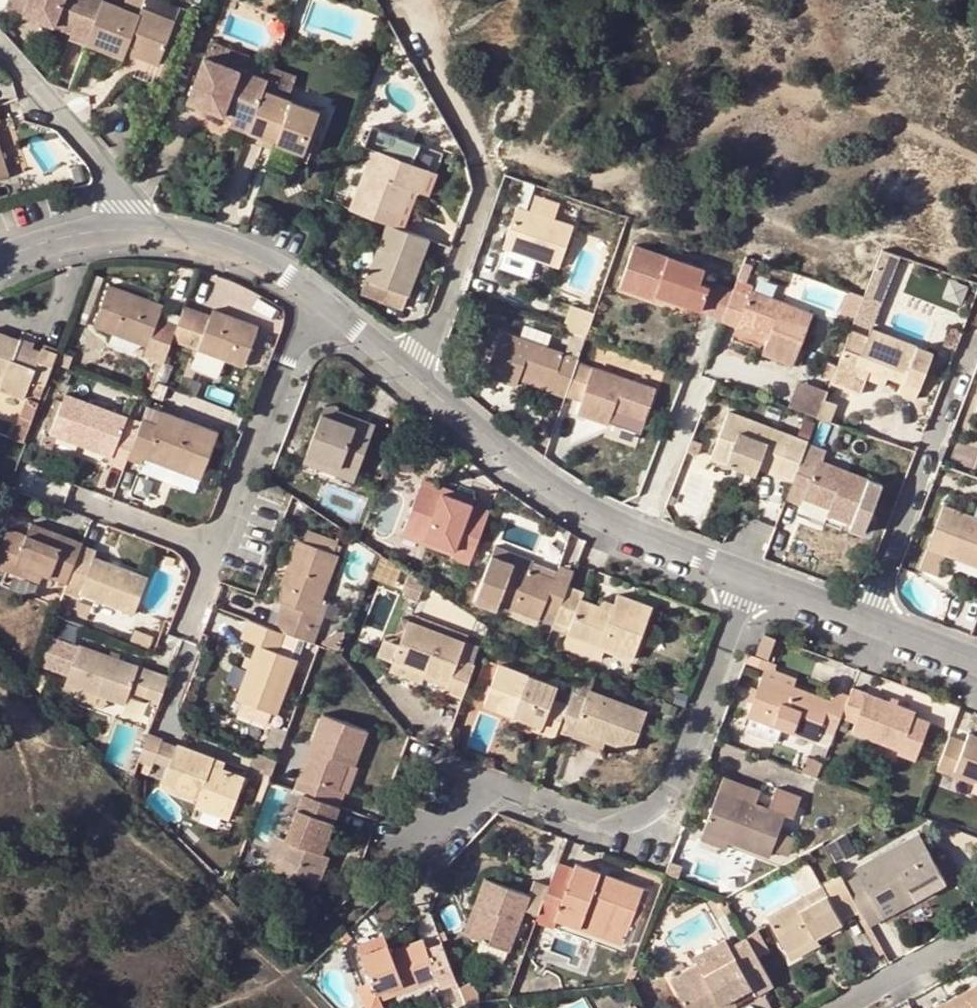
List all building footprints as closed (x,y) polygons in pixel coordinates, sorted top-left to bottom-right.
[(32,0),(8,0),(5,8),(26,16),(32,0)] [(26,16),(74,34),(72,38),(87,44),(104,0),(32,0),(26,16)] [(87,44),(126,59),(128,53),(160,65),(176,20),(144,8),(141,14),(123,7),(104,0),(87,44)] [(123,7),(141,14),(144,8),(146,0),(125,0),(123,7)] [(264,91),(268,81),(206,57),(189,103),(223,115),(225,108),(253,119),(264,91)] [(297,75),(273,66),(268,81),(264,91),(288,100),(297,75)] [(288,100),(264,91),(253,119),(248,133),(305,153),(321,112),(288,100)] [(234,120),(231,126),(248,133),(253,119),(225,108),(223,115),(234,120)] [(375,148),(374,150),(415,165),(422,145),(373,127),(366,145),(375,148)] [(9,177),(19,174),(7,139),(0,141),(0,148),(9,177)] [(9,177),(0,148),(0,179),(9,177)] [(412,189),(421,193),(428,174),(430,170),(415,165),(374,150),(351,210),(389,224),(397,227),(412,189)] [(437,177),(428,174),(421,193),(430,196),(437,177)] [(525,195),(520,209),(545,218),(549,204),(525,195)] [(520,209),(517,208),(503,247),(560,267),(568,242),(574,227),(545,218),(520,209)] [(397,227),(389,224),(362,293),(383,301),(388,288),(409,296),(429,239),(397,227)] [(707,312),(715,289),(700,284),(704,270),(635,246),(621,287),(654,299),(656,295),(658,287),(675,293),(672,301),(707,312)] [(722,318),(733,289),(716,284),(715,289),(707,312),(722,318)] [(157,325),(160,318),(164,306),(110,286),(94,327),(148,347),(145,357),(164,363),(164,361),(172,341),(175,332),(157,325)] [(658,287),(656,295),(672,301),(675,293),(658,287)] [(388,288),(383,301),(404,309),(409,296),(388,288)] [(748,296),(733,289),(722,318),(721,321),(738,328),(741,320),(771,332),(767,341),(762,353),(793,365),(812,315),(750,290),(748,296)] [(183,310),(181,318),(175,332),(172,341),(244,367),(258,328),(213,311),(209,320),(183,310)] [(592,322),(595,313),(589,311),(586,320),(592,322)] [(175,332),(181,318),(170,313),(167,320),(160,318),(157,325),(175,332)] [(737,329),(767,341),(771,332),(741,320),(738,328),(737,329)] [(520,339),(546,348),(551,335),(525,326),(520,339)] [(867,338),(850,331),(835,368),(866,379),(870,369),(888,376),(903,382),(900,391),(914,397),(927,361),(913,356),(917,347),(871,330),(867,338)] [(579,359),(563,354),(546,348),(520,339),(500,332),(485,374),(517,386),(518,381),(521,374),(553,385),(551,392),(566,397),(566,396),(577,363),(579,359)] [(579,359),(586,337),(571,332),(563,354),(579,359)] [(57,355),(42,349),(41,352),(33,349),(19,344),(20,342),(0,334),(0,378),(2,379),(0,386),(0,391),(24,399),(30,382),(45,387),(57,355)] [(19,344),(33,349),(35,344),(21,338),(20,342),(19,344)] [(175,365),(164,361),(164,363),(157,382),(167,386),(175,365)] [(655,390),(577,363),(566,396),(582,401),(578,413),(608,424),(610,419),(613,411),(644,422),(655,390)] [(866,379),(835,368),(829,383),(860,395),(866,379)] [(884,386),(888,376),(870,369),(866,379),(884,386)] [(521,374),(518,381),(551,392),(553,385),(521,374)] [(819,416),(830,388),(801,377),(790,405),(819,416)] [(167,386),(157,382),(151,397),(163,401),(168,386),(167,386)] [(128,460),(139,431),(125,426),(128,418),(66,396),(51,434),(113,458),(110,464),(125,470),(128,460)] [(325,406),(322,414),(355,426),(358,419),(325,406)] [(641,429),(644,422),(613,411),(610,419),(641,429)] [(157,423),(144,418),(139,431),(128,460),(142,465),(144,457),(201,479),(218,434),(162,412),(157,423)] [(797,467),(807,442),(727,412),(710,459),(755,476),(758,468),(763,454),(797,467)] [(375,425),(358,419),(355,426),(322,414),(306,456),(339,468),(336,474),(355,481),(375,425)] [(823,441),(827,423),(805,417),(801,436),(823,441)] [(808,440),(807,442),(797,467),(792,481),(786,497),(800,503),(802,498),(820,504),(829,507),(826,514),(826,515),(850,524),(867,479),(816,460),(822,445),(808,440)] [(792,481),(797,467),(763,454),(758,468),(792,481)] [(304,463),(336,474),(339,468),(306,456),(304,463)] [(883,484),(867,479),(850,524),(848,527),(864,533),(883,484)] [(421,486),(472,504),(474,499),(423,481),(421,486)] [(469,566),(490,511),(472,504),(421,486),(405,532),(454,551),(452,560),(469,566)] [(829,507),(820,504),(818,510),(826,514),(829,507)] [(973,519),(942,507),(920,570),(935,575),(943,554),(976,566),(976,520),(973,519)] [(82,547),(83,543),(32,524),(27,538),(17,564),(44,574),(68,583),(71,573),(82,547)] [(21,536),(7,530),(0,550),(0,569),(7,572),(21,536)] [(313,645),(322,621),(315,618),(328,583),(338,556),(334,554),(337,545),(306,533),(302,542),(297,540),(284,576),(275,601),(282,603),(272,629),(283,634),(313,645)] [(17,564),(27,538),(21,536),(7,572),(40,584),(44,574),(17,564)] [(96,553),(82,547),(71,573),(86,579),(81,595),(135,616),(148,580),(94,559),(96,553)] [(491,556),(529,571),(532,563),(494,547),(491,556)] [(567,587),(571,578),(557,573),(554,580),(529,571),(491,556),(480,588),(501,596),(499,605),(553,625),(567,587)] [(267,596),(275,601),(284,576),(275,573),(267,596)] [(338,587),(328,583),(315,618),(322,621),(325,622),(338,587)] [(209,602),(213,603),(219,586),(216,584),(209,602)] [(213,603),(217,605),(223,587),(219,586),(213,603)] [(567,587),(553,625),(569,631),(567,637),(604,650),(632,661),(652,608),(618,596),(615,605),(612,612),(599,607),(581,601),(584,593),(567,587)] [(612,612),(615,605),(602,600),(599,607),(612,612)] [(465,643),(467,636),(412,615),(409,622),(465,643)] [(283,634),(272,629),(248,620),(241,640),(257,646),(251,661),(248,670),(236,701),(276,715),(296,661),(276,653),(283,634)] [(462,698),(474,665),(471,664),(458,660),(465,643),(409,622),(400,646),(385,641),(378,658),(393,663),(425,675),(424,678),(447,687),(445,692),(462,698)] [(129,644),(148,651),(154,636),(136,629),(129,644)] [(774,639),(763,635),(756,655),(767,659),(774,639)] [(604,650),(567,637),(563,647),(601,661),(604,650)] [(458,660),(471,664),(477,648),(465,643),(458,660)] [(124,706),(129,692),(138,667),(80,646),(66,685),(124,706)] [(241,667),(248,670),(251,661),(245,658),(241,667)] [(425,675),(393,663),(389,673),(421,685),(424,678),(425,675)] [(541,728),(540,733),(554,738),(556,732),(573,688),(558,682),(557,687),(498,666),(483,706),(511,717),(541,728)] [(144,697),(154,673),(138,667),(129,692),(144,697)] [(761,676),(792,688),(795,679),(764,668),(761,676)] [(160,703),(169,679),(154,673),(144,697),(160,703)] [(592,681),(578,676),(573,688),(556,732),(571,737),(574,730),(605,741),(632,751),(647,713),(588,691),(592,681)] [(840,718),(847,698),(834,692),(829,702),(792,688),(761,676),(746,716),(749,718),(744,732),(775,744),(781,730),(815,743),(815,742),(820,729),(834,734),(840,718)] [(124,706),(66,685),(63,691),(82,698),(80,701),(120,716),(124,706)] [(889,704),(851,689),(847,698),(840,718),(854,724),(851,732),(917,756),(929,723),(913,717),(914,714),(896,706),(889,704)] [(891,698),(889,704),(896,706),(898,701),(891,698)] [(323,715),(293,792),(302,794),(339,808),(344,792),(338,790),(347,764),(354,767),(367,732),(323,715)] [(541,728),(511,717),(508,722),(539,734),(540,733),(541,728)] [(815,742),(828,747),(834,734),(820,729),(815,742)] [(602,749),(605,741),(574,730),(571,737),(602,749)] [(935,771),(951,777),(953,771),(975,779),(976,780),(976,737),(967,734),(963,743),(948,737),(935,771)] [(162,741),(148,735),(139,761),(153,767),(162,741)] [(244,779),(222,770),(212,766),(215,759),(178,745),(163,786),(198,800),(196,806),(229,819),(244,779)] [(226,764),(215,759),(212,766),(222,770),(226,764)] [(803,773),(817,778),(822,764),(808,759),(803,773)] [(344,792),(354,767),(347,764),(338,790),(344,792)] [(974,785),(975,779),(953,771),(951,777),(974,785)] [(718,792),(756,806),(762,789),(724,775),(718,792)] [(777,786),(768,811),(783,816),(793,820),(802,796),(777,786)] [(769,858),(783,816),(768,811),(756,806),(718,792),(703,833),(728,843),(769,858)] [(321,855),(339,808),(302,794),(285,841),(291,843),(284,862),(295,866),(290,882),(315,891),(327,857),(321,855)] [(226,828),(229,819),(196,806),(193,815),(226,828)] [(724,851),(728,843),(703,833),(699,842),(724,851)] [(869,927),(887,916),(881,905),(897,896),(904,907),(946,883),(918,835),(856,869),(859,877),(844,884),(860,912),(869,927)] [(269,874),(290,882),(295,866),(284,862),(291,843),(285,841),(281,840),(269,874)] [(555,921),(580,930),(584,919),(625,935),(642,890),(575,865),(573,870),(557,864),(549,886),(540,910),(556,916),(555,921)] [(844,884),(840,877),(766,918),(786,954),(815,938),(843,923),(841,922),(860,912),(844,884)] [(540,910),(549,886),(533,881),(528,896),(483,879),(472,907),(479,910),(469,937),(507,952),(523,910),(537,916),(540,910)] [(643,887),(642,890),(625,935),(622,943),(630,945),(650,890),(643,887)] [(887,916),(904,907),(897,896),(881,905),(887,916)] [(479,910),(472,907),(462,935),(469,937),(479,910)] [(622,943),(625,935),(584,919),(580,930),(621,945),(622,943)] [(351,939),(345,934),(337,942),(342,947),(351,939)] [(815,938),(786,954),(790,961),(819,945),(815,938)] [(362,958),(388,947),(385,939),(359,949),(362,958)] [(746,939),(728,949),(724,941),(693,959),(697,966),(670,981),(685,1007),(719,1007),(720,1007),(716,1001),(748,983),(751,989),(755,995),(772,985),(746,939)] [(441,987),(455,981),(441,945),(426,951),(422,941),(390,953),(388,947),(362,958),(372,983),(379,1001),(437,978),(441,987)] [(372,983),(357,989),(365,1007),(382,1007),(379,1001),(372,983)] [(719,1007),(733,1007),(737,1006),(733,999),(751,989),(748,983),(716,1001),(720,1007),(719,1007)] [(937,1007),(976,1007),(976,985),(937,1007)]
